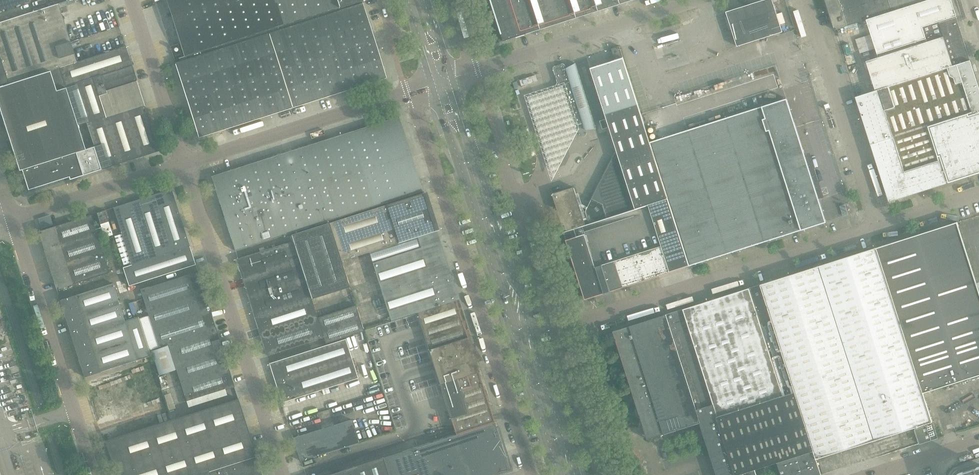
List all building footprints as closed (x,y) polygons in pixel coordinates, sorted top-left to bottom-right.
[(29,2),(28,0),(0,0),(0,11),(29,2)] [(335,0),(169,0),(170,4),(182,1),(191,30),(179,34),(186,54),(185,54),(186,57),(338,8),(335,0)] [(338,8),(363,0),(335,0),(338,8)] [(502,34),(502,35),(504,40),(504,41),(504,42),(527,34),(634,0),(491,0),(502,34)] [(783,33),(775,0),(765,0),(728,9),(737,44),(783,33)] [(888,0),(825,0),(835,30),(867,20),(891,12),(888,0)] [(867,20),(879,58),(867,62),(876,91),(856,97),(889,202),(946,184),(978,173),(978,88),(970,61),(956,16),(957,16),(954,7),(951,0),(930,0),(891,12),(867,20)] [(891,12),(930,0),(888,0),(891,12)] [(199,138),(211,134),(351,89),(386,78),(363,3),(175,63),(199,138)] [(77,62),(75,55),(75,54),(75,52),(74,53),(59,7),(58,4),(0,23),(0,87),(50,71),(60,68),(77,62)] [(867,20),(848,26),(850,34),(869,28),(867,20)] [(612,49),(615,60),(623,58),(620,46),(612,49)] [(126,47),(77,62),(60,68),(66,87),(94,77),(132,65),(126,47)] [(845,57),(848,66),(857,63),(854,54),(845,57)] [(553,194),(565,232),(586,225),(636,209),(668,199),(650,143),(638,105),(623,58),(615,60),(591,68),(618,154),(616,154),(615,154),(603,177),(602,176),(599,183),(600,183),(585,212),(587,217),(584,218),(574,188),(553,194)] [(566,69),(565,66),(565,65),(564,65),(563,64),(563,65),(555,67),(554,68),(554,69),(554,70),(558,83),(557,86),(564,107),(571,111),(574,121),(575,122),(575,123),(576,123),(577,124),(578,124),(579,125),(580,124),(583,124),(585,130),(590,129),(596,127),(576,66),(571,68),(566,69)] [(132,65),(94,77),(100,95),(138,83),(132,65)] [(86,150),(78,125),(66,87),(60,68),(50,71),(59,100),(68,128),(83,175),(101,170),(94,147),(86,150)] [(68,128),(59,100),(50,71),(0,87),(0,110),(19,171),(22,170),(28,190),(69,177),(70,180),(83,175),(68,128)] [(536,76),(520,81),(522,86),(538,81),(536,76)] [(94,147),(101,170),(121,164),(106,116),(100,95),(94,77),(66,87),(78,125),(86,123),(94,147)] [(100,95),(106,116),(144,104),(138,83),(100,95)] [(564,107),(557,86),(523,96),(552,183),(577,133),(574,121),(571,111),(564,107)] [(650,143),(668,199),(690,266),(802,230),(826,222),(822,210),(787,99),(650,143)] [(106,116),(121,164),(159,151),(144,104),(106,116)] [(211,176),(235,251),(375,206),(422,191),(399,117),(211,176)] [(123,268),(129,286),(196,265),(190,247),(190,246),(189,246),(172,190),(172,189),(113,208),(122,234),(115,237),(124,267),(123,268)] [(417,237),(436,231),(437,231),(425,192),(329,223),(342,261),(417,237)] [(690,266),(668,199),(636,209),(586,225),(565,232),(568,240),(586,298),(690,266)] [(97,213),(101,225),(109,222),(105,211),(97,213)] [(38,232),(57,290),(110,273),(91,215),(38,232)] [(612,330),(647,440),(700,423),(716,474),(755,474),(753,467),(812,449),(815,458),(932,421),(922,392),(978,374),(978,289),(957,221),(612,330)] [(255,318),(312,300),(350,287),(329,223),(291,235),(293,241),(236,259),(255,318)] [(436,231),(417,237),(420,248),(372,263),(391,321),(417,313),(455,300),(458,299),(436,231)] [(187,402),(235,387),(234,385),(222,348),(220,341),(216,329),(213,318),(210,310),(208,303),(201,281),(198,272),(141,290),(148,312),(159,348),(169,345),(177,369),(187,402)] [(150,351),(139,318),(125,322),(113,284),(60,300),(84,377),(150,356),(149,352),(150,351)] [(255,318),(261,337),(317,319),(317,318),(312,300),(255,318)] [(474,343),(472,344),(467,338),(455,300),(417,313),(456,435),(494,422),(475,362),(482,360),(476,348),(474,343)] [(317,319),(261,337),(267,356),(324,338),(326,343),(364,331),(356,306),(317,318),(317,319)] [(139,318),(150,351),(152,351),(159,348),(148,312),(139,315),(140,318),(139,318)] [(269,364),(282,403),(358,378),(345,339),(269,364)] [(159,348),(152,351),(159,375),(177,369),(169,345),(159,348)] [(152,360),(86,381),(105,441),(171,420),(172,420),(152,360)] [(257,456),(256,455),(239,399),(172,420),(171,420),(105,441),(115,474),(197,474),(209,471),(257,456)] [(293,438),(300,461),(358,443),(351,420),(293,438)] [(456,435),(328,474),(496,474),(498,474),(499,474),(500,474),(510,471),(504,453),(496,427),(494,422),(456,435)]
